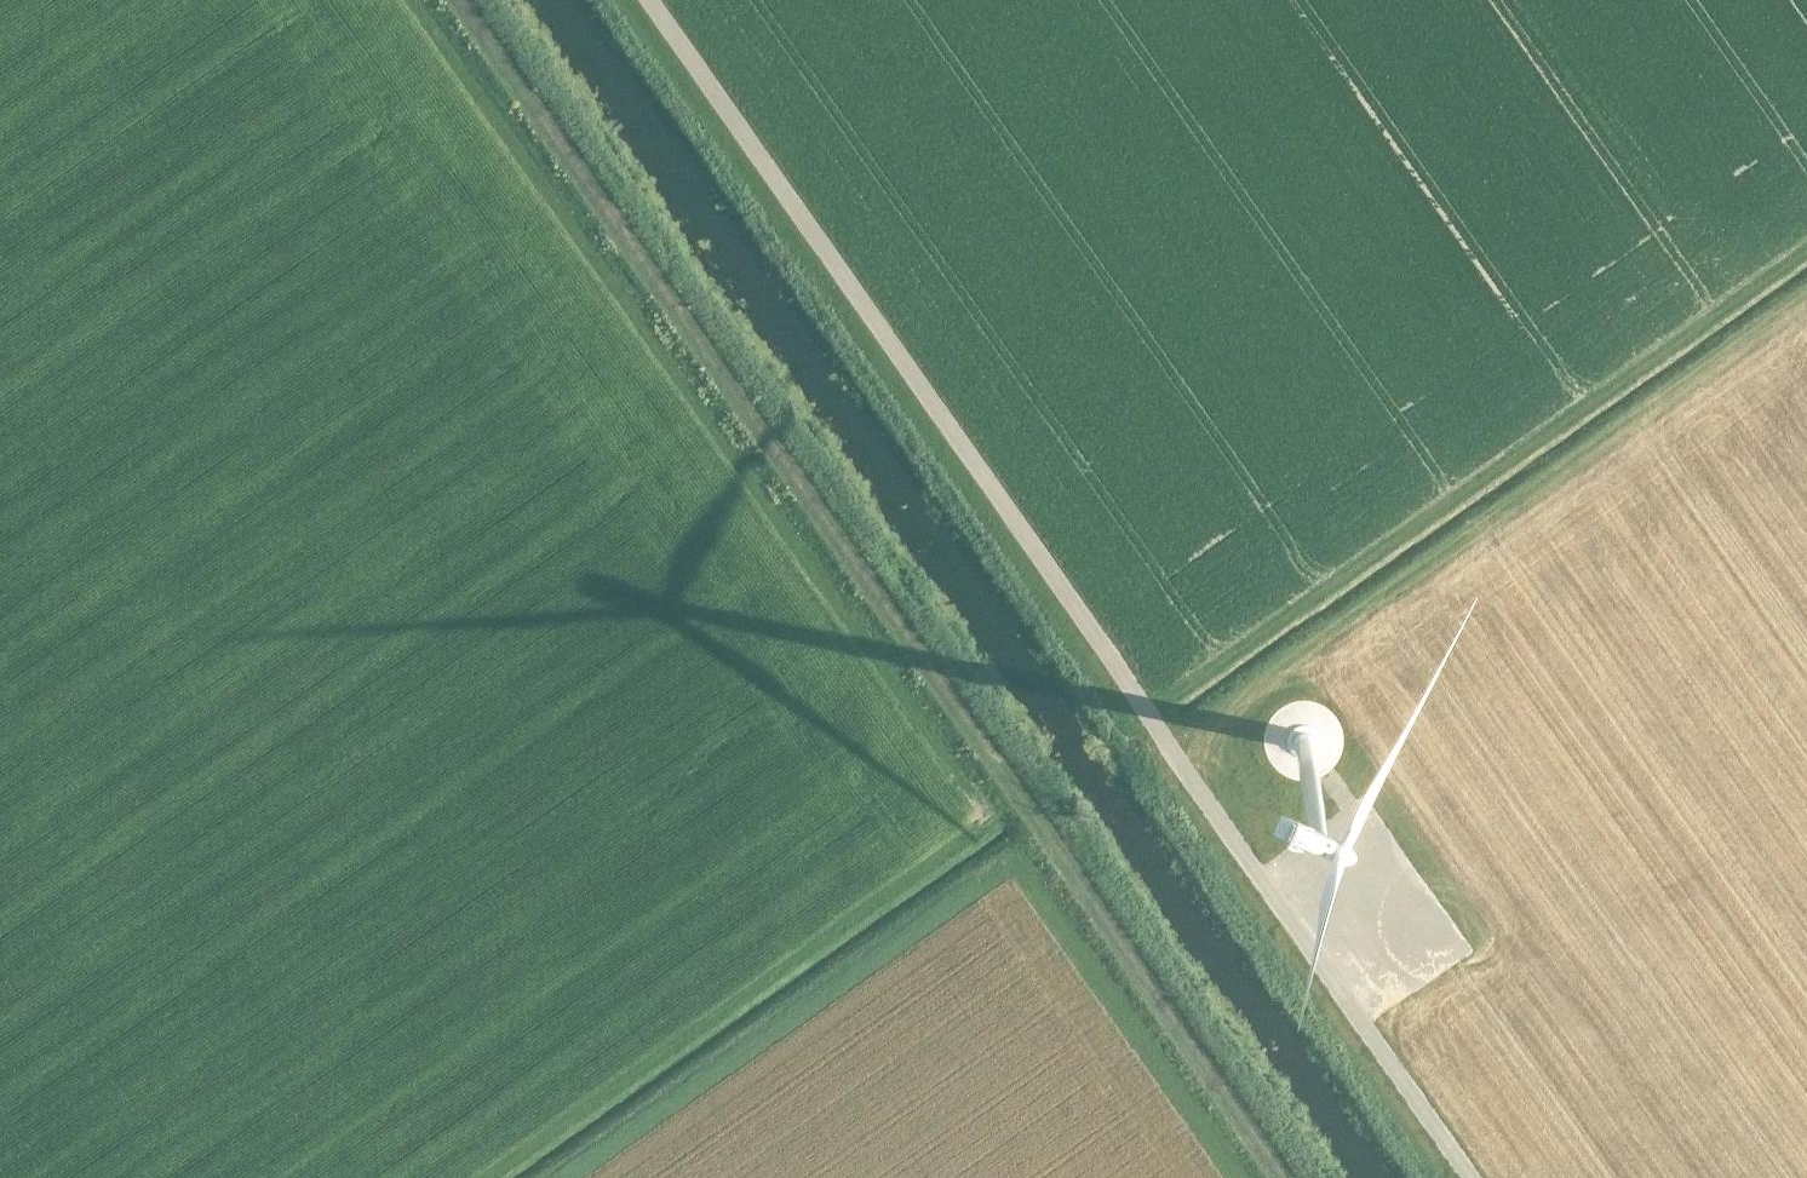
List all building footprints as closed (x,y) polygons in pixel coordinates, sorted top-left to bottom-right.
[(1292,740),(1292,742),(1292,744),(1293,746),(1294,747),(1295,749),(1297,750),(1298,751),(1300,752),(1302,752),(1304,752),(1306,752),(1308,751),(1310,750),(1311,749),(1312,747),(1313,745),(1314,743),(1314,741),(1314,739),(1313,738),(1312,736),(1311,734),(1310,733),(1308,732),(1306,731),(1304,731),(1302,731),(1300,731),(1298,732),(1296,733),(1295,734),(1294,736),(1293,738),(1292,740)]
